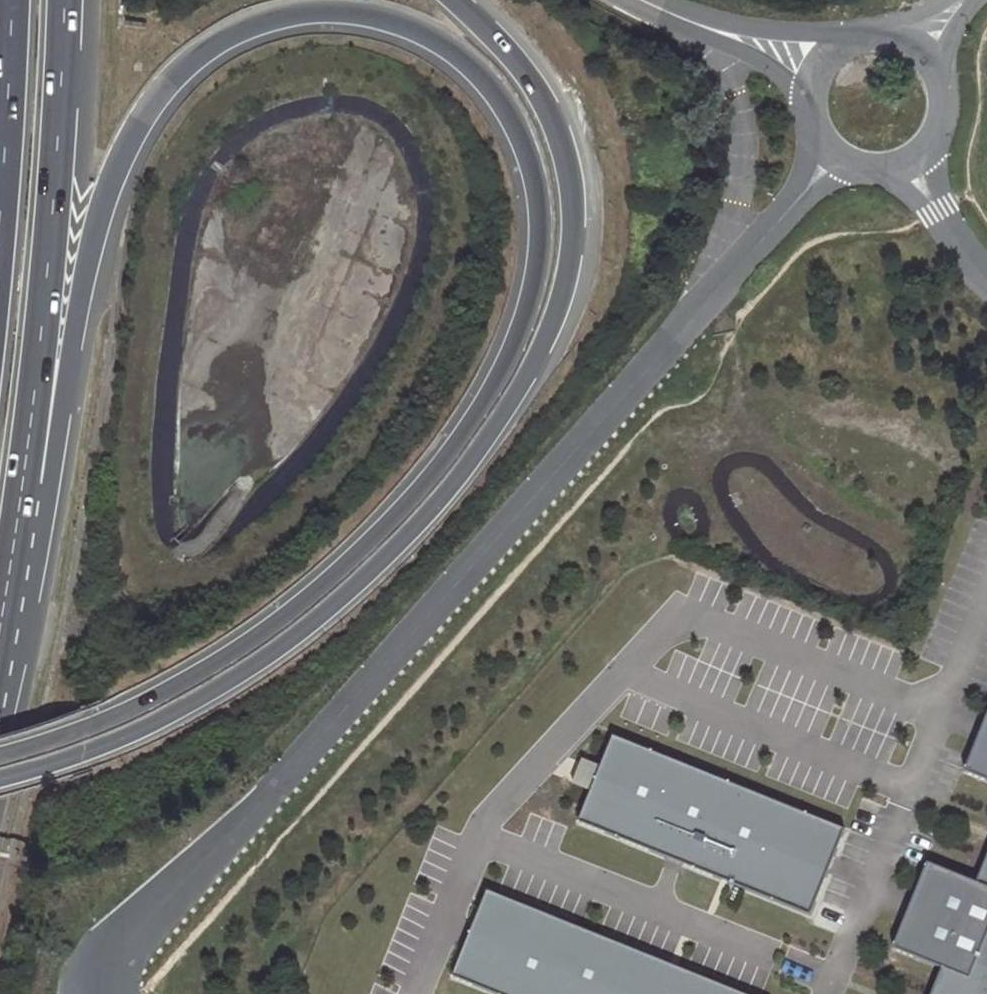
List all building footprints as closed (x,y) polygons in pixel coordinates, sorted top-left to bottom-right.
[(970,770),(986,777),(986,730),(970,770)] [(610,745),(579,823),(809,916),(840,839),(610,745)] [(980,885),(932,866),(899,950),(949,969),(973,979),(986,943),(986,888),(980,885)] [(495,993),(736,993),(487,893),(453,977),(495,993)] [(973,979),(949,969),(938,993),(986,993),(986,946),(973,979)]
